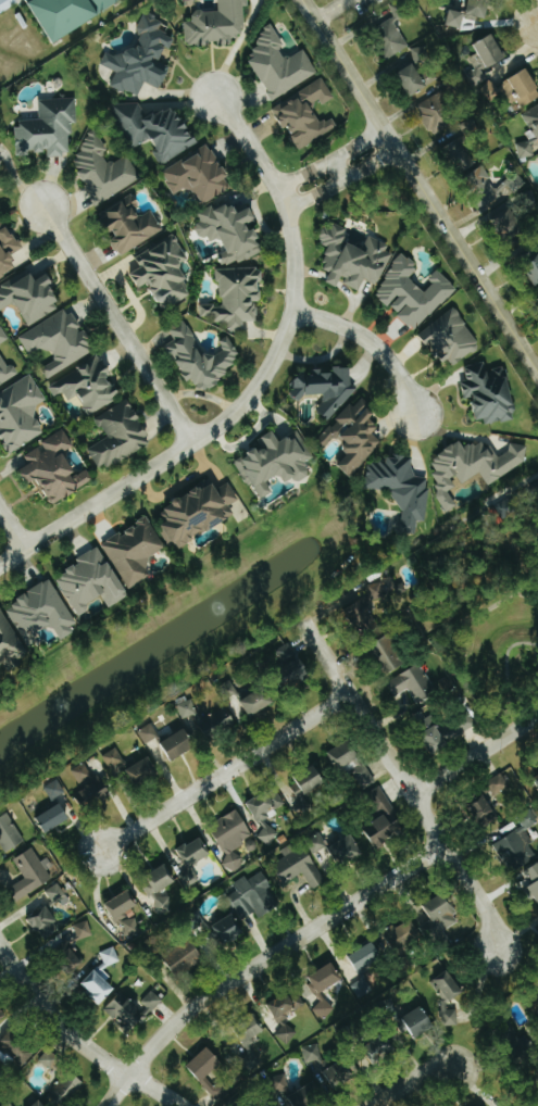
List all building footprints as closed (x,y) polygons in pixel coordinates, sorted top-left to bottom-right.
[(20,3),(18,0),(0,0),(0,11),(2,14),(20,3)] [(128,0),(29,0),(53,43),(128,0)] [(195,11),(195,21),(185,21),(186,45),(218,43),(219,44),(236,43),(235,34),(246,33),(245,6),(250,6),(250,0),(220,0),(220,10),(195,11)] [(488,17),(489,0),(471,0),(470,12),(451,12),(450,27),(465,28),(466,17),(488,17)] [(139,97),(146,81),(163,88),(171,69),(160,64),(167,46),(172,48),(176,38),(160,31),(164,23),(148,15),(134,46),(132,45),(126,58),(108,50),(102,64),(117,71),(111,84),(139,97)] [(408,49),(395,18),(374,27),(387,58),(408,49)] [(319,74),(306,49),(290,58),(274,29),(250,42),(258,56),(252,60),(273,99),(319,74)] [(477,44),(488,69),(508,60),(496,35),(477,44)] [(412,50),(416,62),(435,56),(432,44),(412,50)] [(395,70),(399,74),(414,63),(411,59),(395,70)] [(412,98),(430,87),(415,64),(398,75),(412,98)] [(487,78),(478,67),(465,77),(475,88),(487,78)] [(529,69),(496,87),(493,81),(481,88),(488,102),(503,94),(506,100),(520,92),(528,105),(537,99),(537,85),(529,69)] [(301,147),(339,127),(333,117),(322,123),(312,104),(321,99),(323,104),(335,98),(324,78),(297,92),(299,95),(274,108),(284,127),(289,125),(301,147)] [(419,102),(431,134),(456,124),(444,93),(419,102)] [(39,100),(40,119),(17,120),(19,153),(49,151),(49,156),(72,154),(70,122),(78,122),(76,97),(39,100)] [(199,144),(177,106),(167,110),(157,112),(145,118),(144,110),(140,102),(121,104),(116,106),(117,111),(135,146),(156,136),(159,142),(160,149),(155,151),(161,163),(199,144)] [(537,155),(534,144),(537,143),(537,107),(524,110),(530,131),(527,132),(529,141),(517,144),(521,159),(537,155)] [(142,179),(127,154),(114,162),(98,135),(69,151),(100,204),(142,179)] [(464,164),(472,144),(452,136),(444,156),(464,164)] [(162,171),(174,194),(191,185),(201,204),(234,187),(211,145),(162,171)] [(164,231),(152,210),(142,216),(131,196),(106,210),(120,236),(113,240),(121,255),(164,231)] [(265,253),(257,223),(259,223),(254,207),(240,211),(237,202),(214,209),(214,207),(198,212),(201,223),(195,225),(199,238),(209,235),(211,241),(225,237),(229,251),(222,253),(226,265),(265,253)] [(19,267),(12,255),(23,249),(4,216),(0,218),(0,278),(19,267)] [(393,253),(376,238),(372,236),(362,247),(347,241),(350,234),(340,226),(329,222),(328,223),(320,243),(330,247),(323,264),(331,271),(327,281),(339,286),(345,284),(360,290),(366,275),(370,279),(381,283),(393,253)] [(195,295),(181,264),(188,261),(177,237),(137,255),(143,268),(130,273),(137,288),(153,281),(165,308),(195,295)] [(526,258),(537,283),(537,253),(526,258)] [(457,288),(439,269),(429,279),(434,284),(425,292),(410,277),(419,268),(407,255),(372,290),(389,307),(391,305),(416,330),(457,288)] [(217,268),(217,284),(223,284),(223,305),(201,305),(201,325),(246,325),(246,321),(258,321),(258,301),(263,301),(263,268),(217,268)] [(65,304),(48,274),(36,281),(30,270),(0,288),(0,312),(16,302),(29,324),(65,304)] [(96,350),(85,330),(82,331),(69,308),(19,336),(29,354),(46,345),(55,361),(42,368),(47,378),(96,350)] [(422,332),(450,370),(482,346),(454,308),(422,332)] [(245,365),(230,336),(220,341),(223,348),(206,358),(186,320),(170,328),(176,339),(169,343),(189,382),(196,379),(202,388),(245,365)] [(10,340),(2,326),(0,327),(0,346),(10,340)] [(19,374),(13,364),(8,367),(0,353),(0,386),(19,374)] [(48,384),(55,397),(64,391),(69,400),(78,395),(90,415),(123,395),(98,354),(48,384)] [(506,365),(488,370),(486,361),(465,367),(469,381),(463,382),(467,399),(475,397),(481,423),(503,418),(504,422),(519,418),(506,365)] [(353,371),(294,369),(293,396),(305,397),(305,393),(324,394),(324,414),(336,414),(336,405),(352,406),(353,371)] [(12,452),(47,432),(33,408),(46,400),(32,375),(0,393),(0,430),(12,452)] [(353,477),(383,441),(374,434),(380,426),(373,420),(379,412),(359,396),(328,434),(335,440),(340,433),(350,441),(344,448),(351,453),(340,466),(353,477)] [(88,449),(101,471),(153,442),(130,399),(97,417),(108,437),(88,449)] [(24,454),(30,465),(20,470),(29,484),(40,477),(55,503),(95,480),(89,469),(79,474),(65,451),(75,446),(65,430),(24,454)] [(299,431),(282,441),(276,430),(258,440),(262,446),(237,461),(261,500),(274,492),(268,482),(282,473),(288,483),(297,477),(300,482),(313,474),(306,463),(315,457),(299,431)] [(490,484),(529,460),(525,443),(510,446),(511,450),(499,458),(486,439),(482,442),(465,446),(462,440),(434,458),(436,472),(433,474),(435,477),(439,500),(447,513),(459,505),(449,491),(455,487),(453,477),(459,476),(464,484),(482,472),(490,484)] [(397,493),(394,505),(403,507),(399,532),(417,536),(420,520),(425,521),(433,480),(412,476),(416,457),(392,452),(390,465),(369,461),(364,487),(397,493)] [(236,515),(230,505),(240,499),(230,482),(219,488),(216,483),(204,489),(202,486),(165,508),(175,523),(165,529),(177,549),(236,515)] [(130,589),(154,575),(145,560),(167,547),(149,517),(122,532),(104,543),(130,589)] [(130,597),(102,545),(77,559),(79,563),(67,569),(70,573),(59,579),(79,617),(91,610),(89,605),(104,596),(110,607),(130,597)] [(80,626),(51,580),(6,607),(25,639),(52,623),(61,638),(80,626)] [(377,624),(374,600),(398,597),(396,582),(367,585),(369,601),(349,604),(352,627),(377,624)] [(2,609),(0,610),(0,663),(18,652),(20,656),(28,651),(2,609)] [(375,649),(392,673),(409,662),(393,637),(375,649)] [(292,689),(313,676),(291,641),(269,655),(292,689)] [(395,696),(410,689),(417,704),(437,695),(423,664),(387,681),(395,696)] [(276,701),(266,686),(243,702),(253,717),(276,701)] [(201,738),(239,726),(233,707),(200,717),(194,697),(178,702),(184,720),(195,717),(201,738)] [(478,728),(470,713),(450,723),(452,727),(443,732),(430,706),(414,715),(433,751),(478,728)] [(160,738),(154,724),(139,731),(145,744),(160,738)] [(198,747),(187,728),(161,744),(171,762),(198,747)] [(329,753),(343,774),(349,770),(363,791),(377,781),(362,759),(364,758),(351,738),(329,753)] [(127,765),(118,747),(103,755),(112,773),(127,765)] [(159,774),(151,757),(127,769),(136,786),(159,774)] [(290,788),(298,801),(328,782),(316,762),(292,776),(297,783),(290,788)] [(70,770),(85,807),(112,796),(104,775),(94,779),(87,763),(70,770)] [(511,788),(503,774),(489,781),(497,796),(511,788)] [(45,786),(52,800),(66,793),(59,779),(45,786)] [(364,828),(375,849),(407,832),(383,787),(367,796),(379,820),(364,828)] [(257,823),(271,818),(269,812),(285,806),(279,790),(249,801),(257,823)] [(501,821),(488,797),(471,806),(485,830),(501,821)] [(49,834),(73,820),(63,803),(40,817),(49,834)] [(253,836),(240,809),(219,819),(223,827),(215,832),(228,858),(225,859),(231,871),(244,864),(237,849),(246,845),(243,840),(253,836)] [(496,842),(509,872),(537,858),(537,855),(526,830),(537,825),(537,819),(534,811),(520,817),(525,828),(496,842)] [(10,814),(0,819),(0,839),(7,852),(26,843),(10,814)] [(259,838),(270,845),(279,832),(267,825),(259,838)] [(327,882),(312,855),(328,846),(321,833),(294,847),(293,844),(281,850),(286,858),(274,864),(285,884),(304,874),(313,890),(327,882)] [(365,854),(354,833),(330,846),(341,867),(365,854)] [(179,850),(190,869),(213,855),(201,836),(179,850)] [(53,882),(36,847),(14,858),(25,879),(10,887),(16,900),(53,882)] [(177,883),(166,864),(140,880),(161,915),(174,907),(167,895),(161,899),(158,894),(177,883)] [(525,871),(537,901),(537,866),(525,871)] [(233,883),(238,891),(230,896),(244,920),(257,913),(260,917),(281,905),(262,872),(249,879),(247,875),(233,883)] [(46,890),(56,908),(70,901),(60,883),(46,890)] [(127,916),(126,914),(139,905),(130,890),(106,904),(118,922),(127,916)] [(441,933),(462,922),(446,893),(425,905),(441,933)] [(63,929),(48,906),(30,918),(45,941),(63,929)] [(246,934),(233,914),(213,927),(225,947),(246,934)] [(128,939),(142,933),(135,917),(122,923),(128,939)] [(94,935),(88,920),(75,926),(80,941),(94,935)] [(205,957),(189,937),(164,958),(181,978),(205,957)] [(351,956),(361,971),(385,957),(375,941),(351,956)] [(315,1007),(322,1019),(335,1012),(324,992),(344,980),(334,963),(308,978),(323,1003),(315,1007)] [(444,1004),(465,995),(454,970),(433,978),(444,1004)] [(352,985),(359,999),(374,991),(366,977),(352,985)] [(104,1011),(130,1034),(162,999),(152,990),(138,1006),(122,992),(104,1011)] [(270,1005),(280,1021),(302,1008),(292,992),(270,1005)] [(405,1018),(420,1038),(437,1025),(423,1005),(405,1018)] [(247,1044),(267,1034),(258,1017),(238,1026),(247,1044)] [(277,1035),(288,1045),(298,1034),(287,1024),(277,1035)] [(24,1066),(39,1050),(15,1027),(0,1043),(24,1066)] [(397,1059),(393,1038),(370,1042),(375,1064),(397,1059)] [(304,1046),(307,1064),(324,1061),(321,1044),(304,1046)] [(224,1075),(216,1083),(210,1076),(225,1063),(211,1047),(189,1065),(223,1105),(238,1092),(224,1075)] [(40,1061),(52,1070),(61,1058),(48,1049),(40,1061)] [(259,1068),(253,1058),(245,1063),(250,1072),(259,1068)] [(357,1076),(345,1059),(325,1073),(337,1090),(357,1076)] [(50,1097),(65,1105),(79,1079),(64,1071),(50,1097)] [(271,1079),(277,1096),(291,1091),(285,1074),(271,1079)] [(296,1105),(313,1105),(329,1094),(318,1079),(291,1098),(296,1105)]
